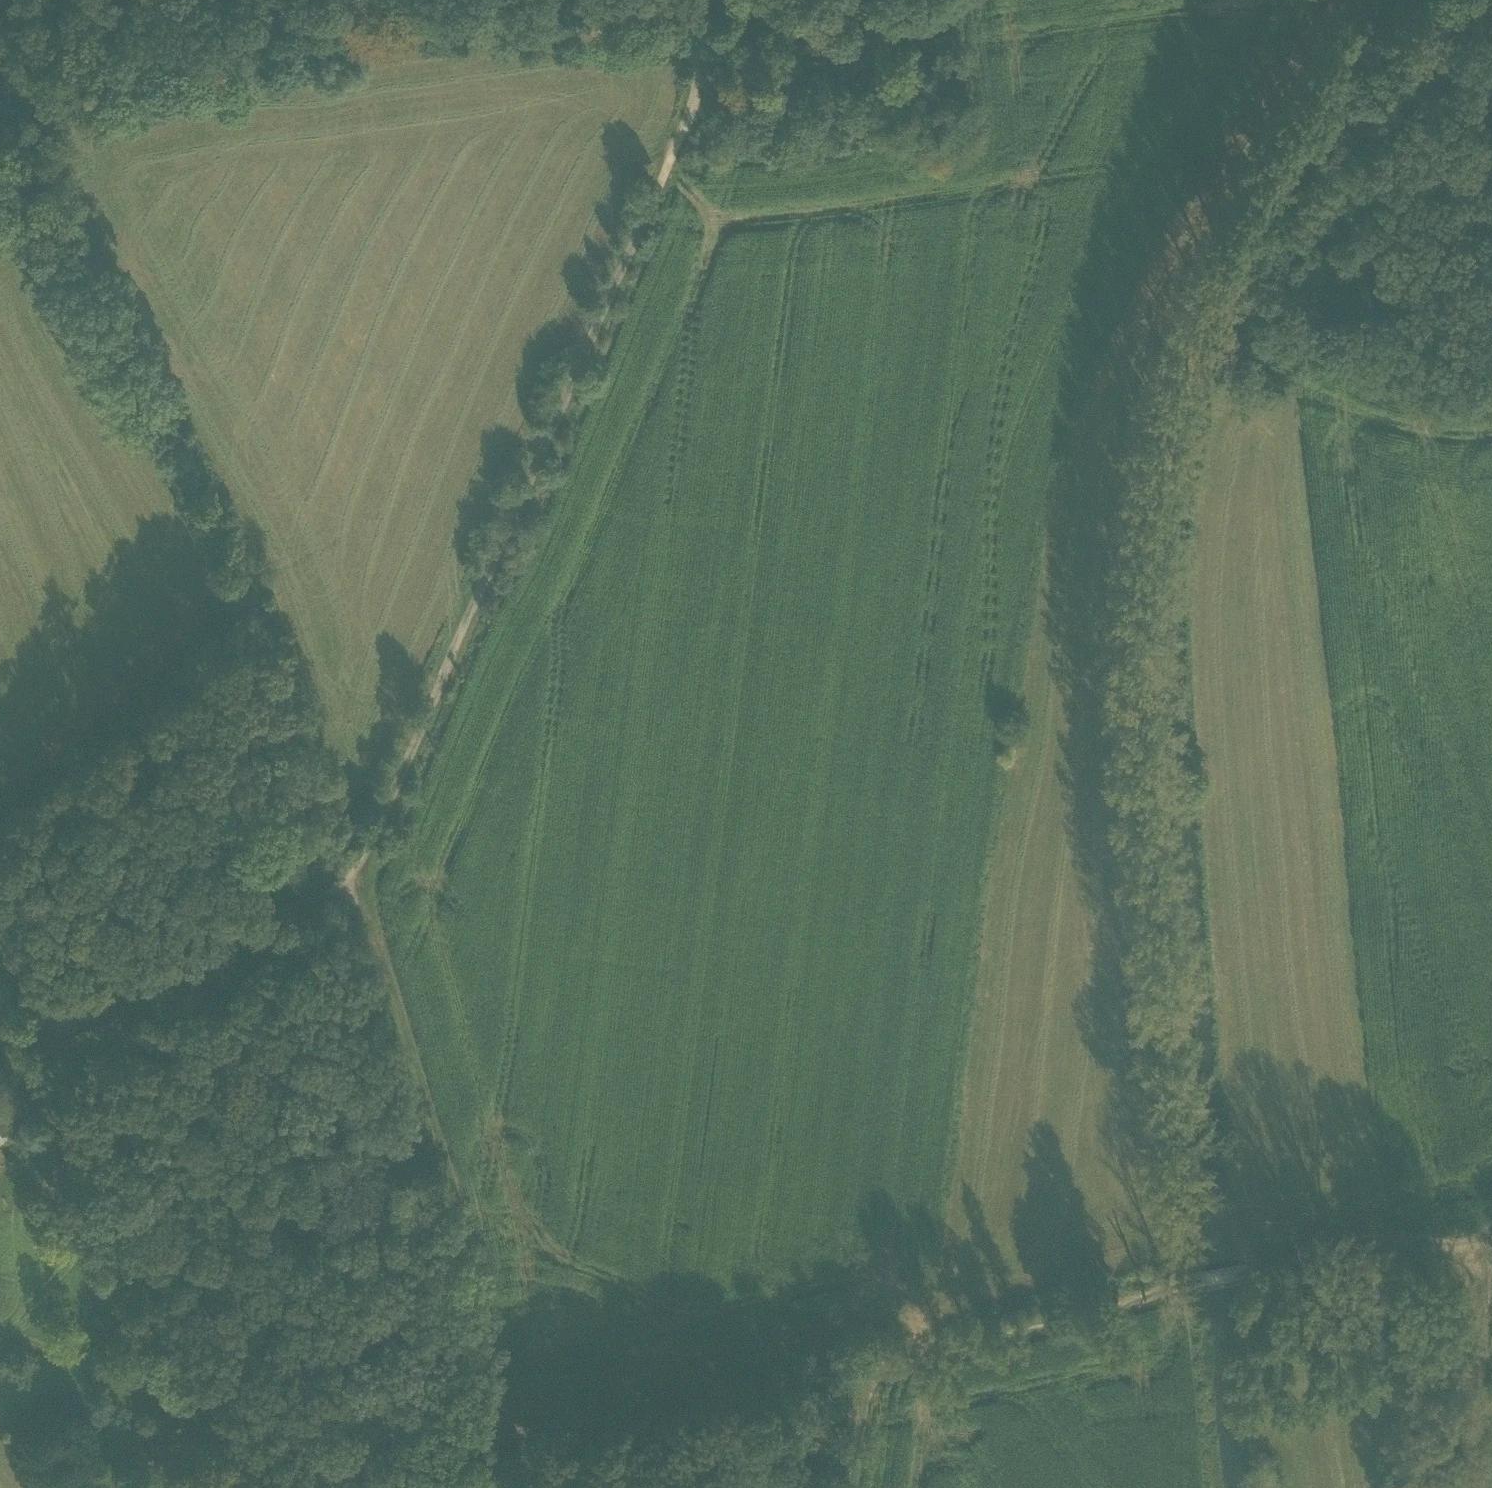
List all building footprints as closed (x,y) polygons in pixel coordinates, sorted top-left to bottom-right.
[(13,1129),(0,1101),(0,1135),(13,1129)]
